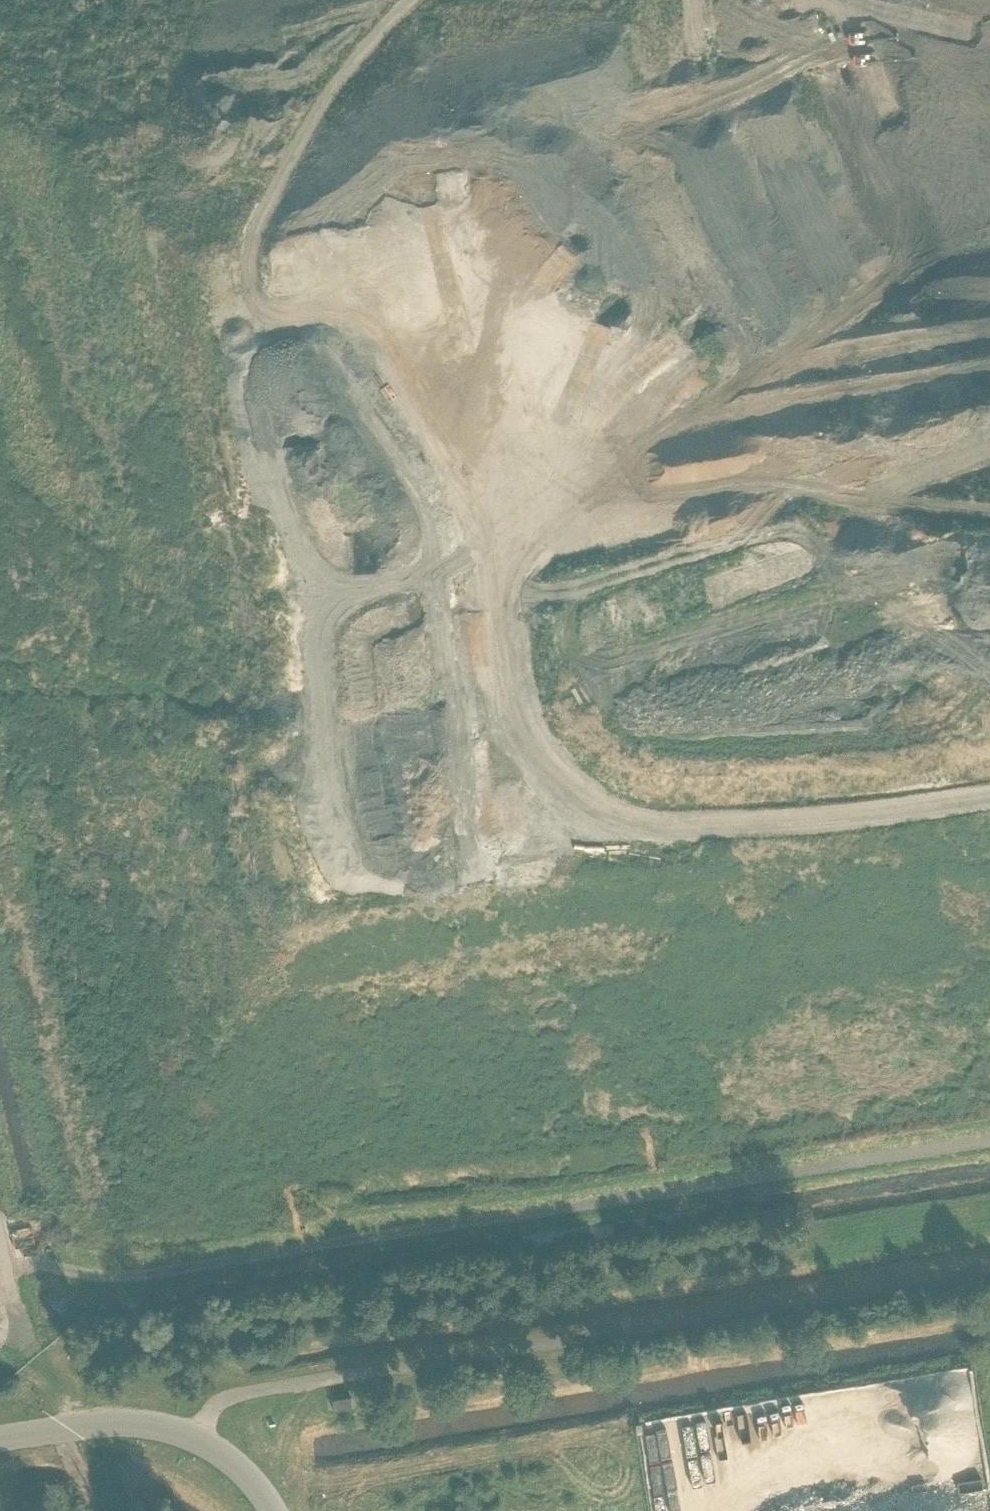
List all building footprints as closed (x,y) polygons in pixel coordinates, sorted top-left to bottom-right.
[(353,1408),(351,1396),(332,1399),(334,1411),(353,1408)]
